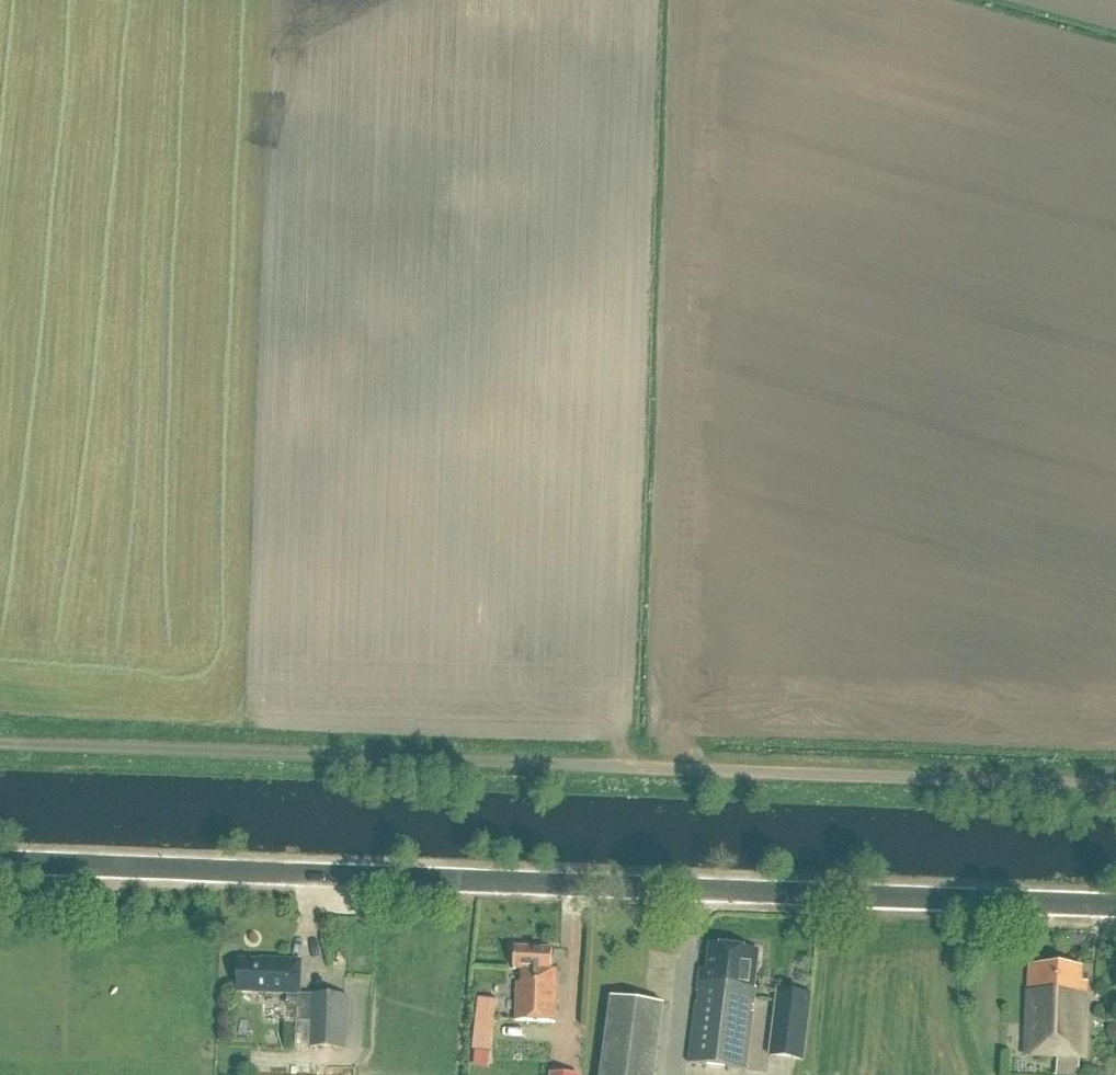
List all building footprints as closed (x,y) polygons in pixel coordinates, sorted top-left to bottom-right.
[(757,989),(761,952),(710,946),(707,971),(701,971),(698,993),(699,993),(698,1005),(696,1005),(689,1064),(748,1071),(755,1014),(753,1014),(754,1007),(756,1007),(758,989),(757,989)] [(558,1024),(560,971),(553,971),(553,950),(515,948),(514,972),(522,972),(522,984),(518,983),(516,1023),(558,1024)] [(311,1050),(347,1051),(349,997),(312,996),(300,995),(301,962),(239,959),(238,995),(288,997),(288,1007),(300,1007),(299,1025),(312,1025),(311,1050)] [(1083,1061),(1086,987),(1077,987),(1077,971),(1027,969),(1023,1059),(1083,1061)] [(802,1059),(808,999),(779,996),(772,1056),(802,1059)] [(665,1006),(612,998),(601,1074),(656,1074),(665,1006)] [(477,999),(471,1066),(491,1068),(497,1000),(477,999)] [(985,1064),(966,1063),(966,1074),(985,1074),(985,1064)]
